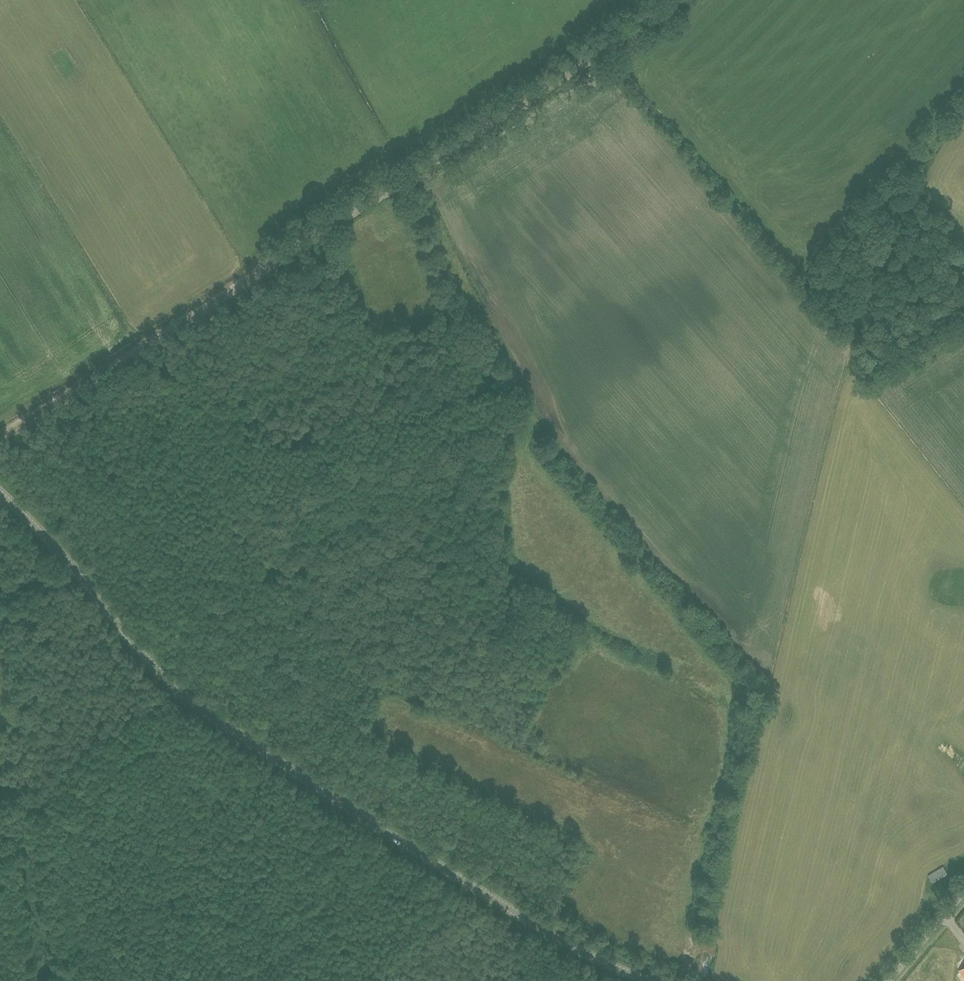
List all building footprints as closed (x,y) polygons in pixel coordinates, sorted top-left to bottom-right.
[(933,883),(947,873),(943,866),(928,875),(933,883)]
